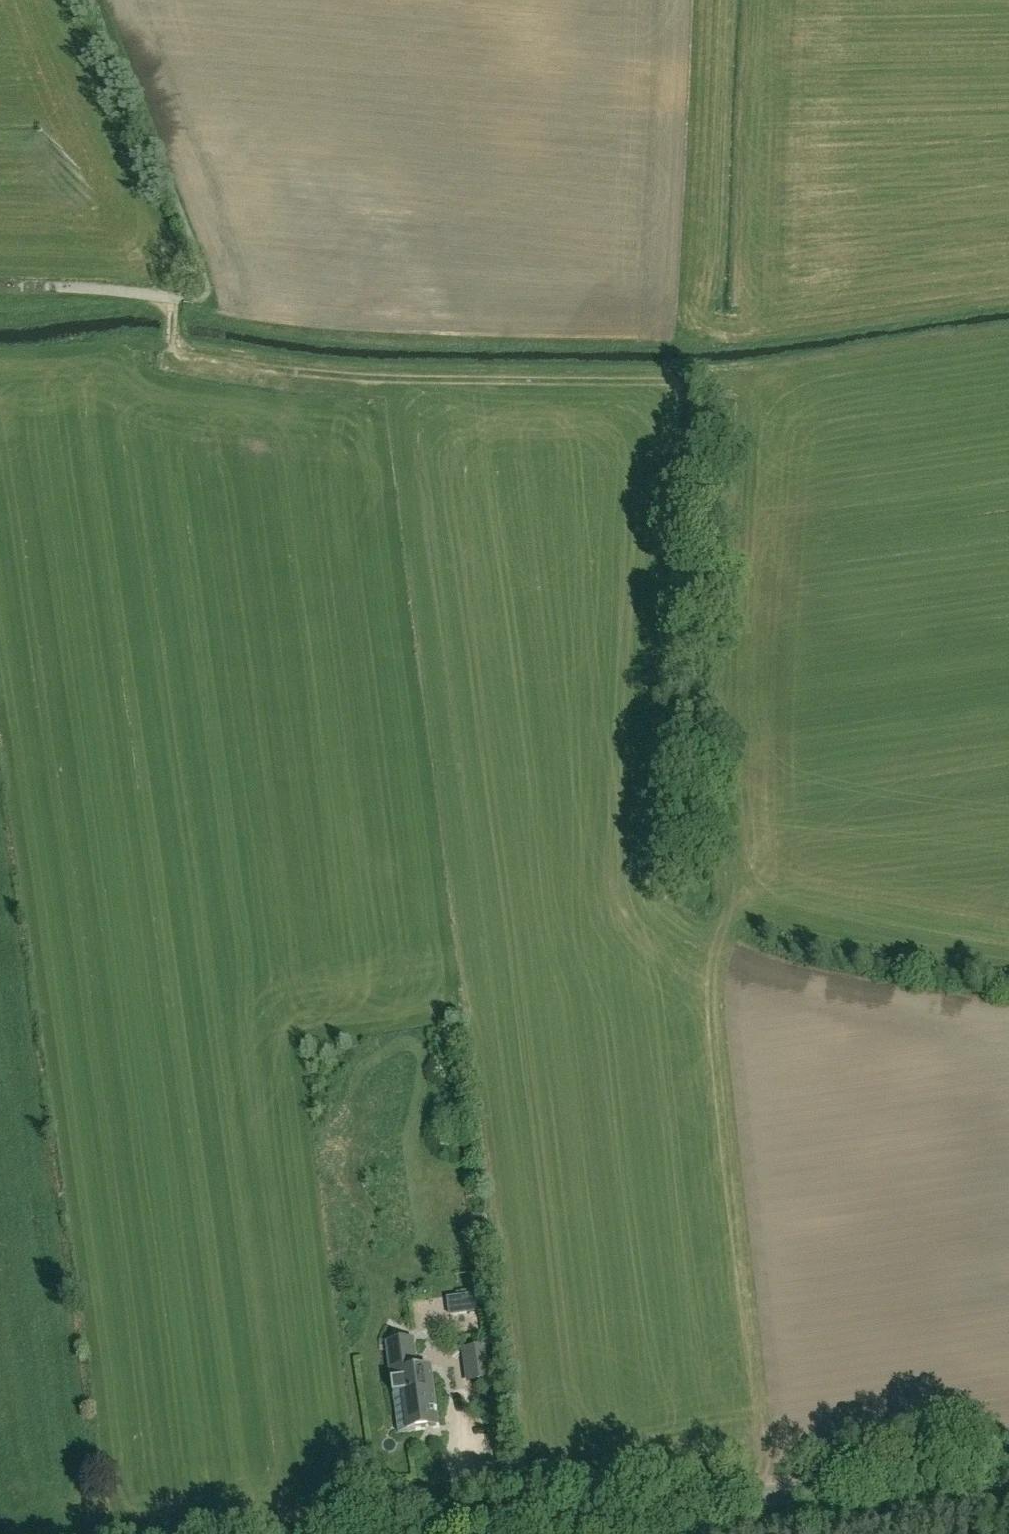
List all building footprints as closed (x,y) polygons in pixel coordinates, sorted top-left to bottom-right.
[(407,1430),(426,1427),(426,1424),(430,1424),(430,1427),(436,1426),(429,1370),(417,1372),(413,1340),(388,1343),(393,1381),(391,1381),(393,1395),(403,1394),(407,1430)] [(493,1379),(489,1347),(468,1349),(473,1382),(493,1379)]
